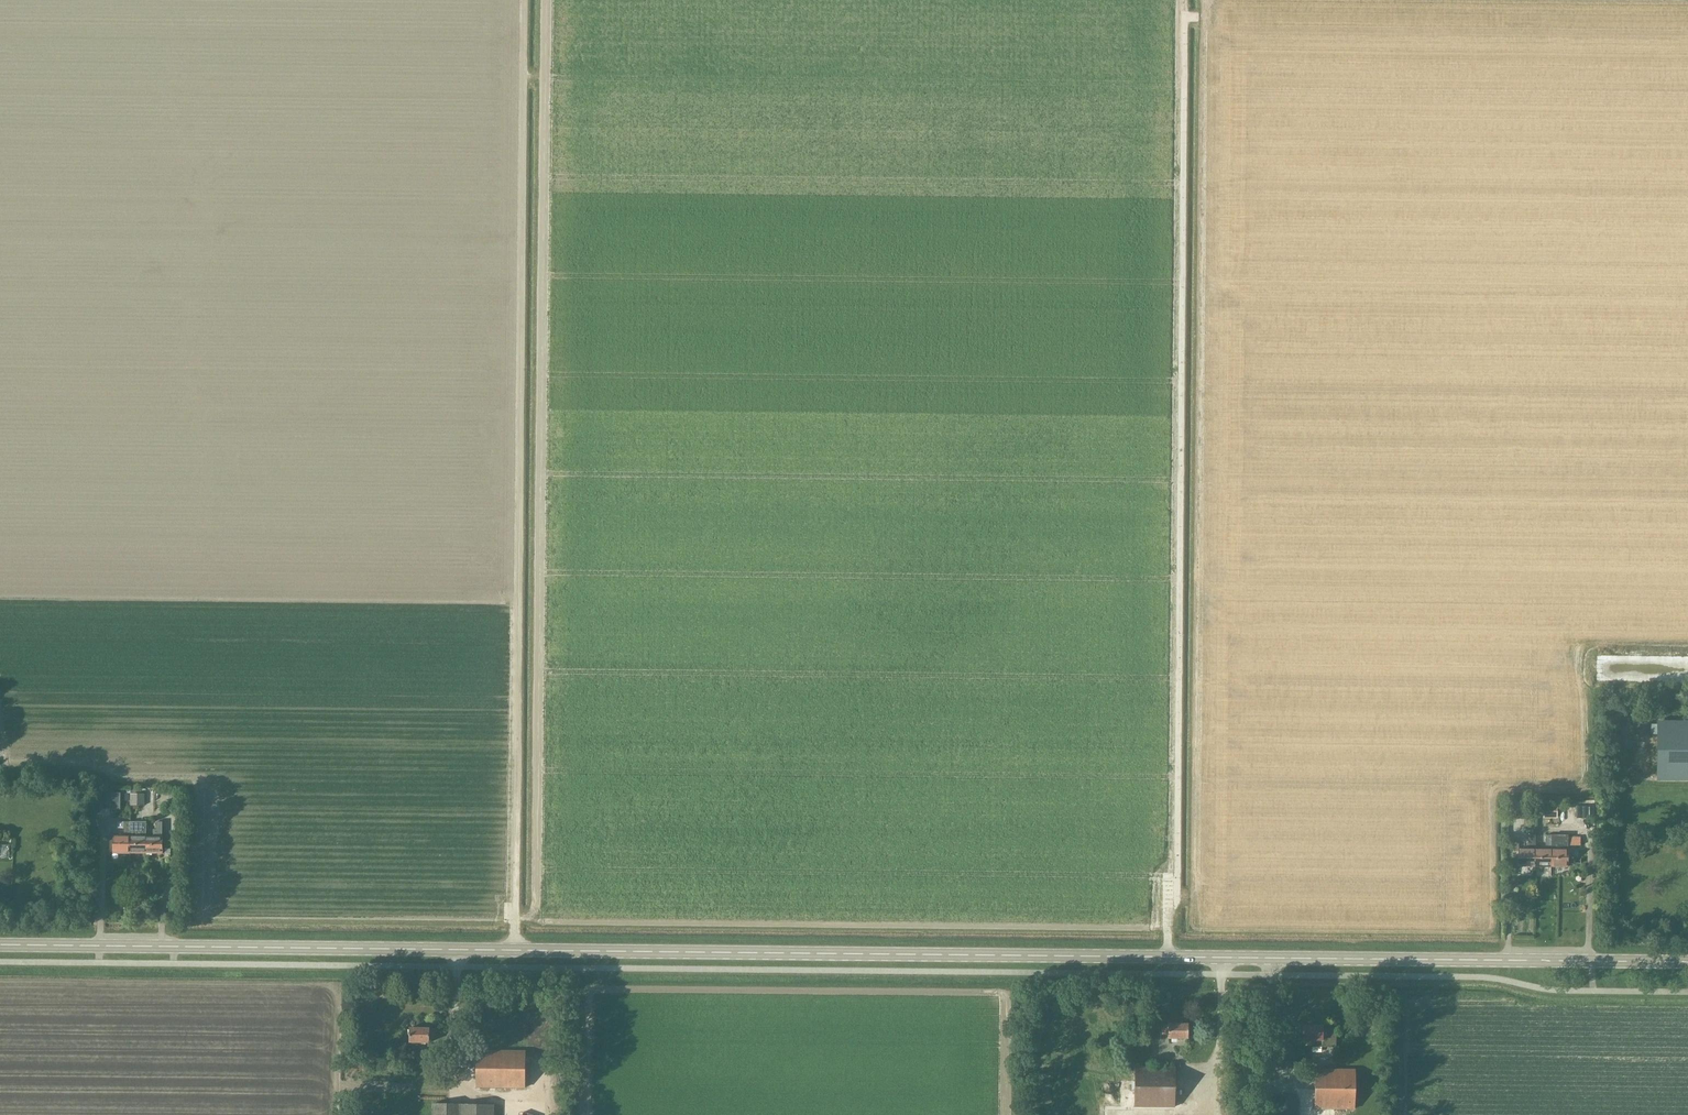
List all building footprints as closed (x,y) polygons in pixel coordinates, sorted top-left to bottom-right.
[(1658,722),(1658,779),(1687,779),(1687,722),(1658,722)] [(130,805),(144,805),(144,793),(130,794),(130,805)] [(178,809),(178,794),(169,793),(168,809),(178,809)] [(120,811),(120,794),(100,794),(99,810),(120,811)] [(1576,818),(1589,818),(1589,803),(1583,803),(1583,806),(1576,806),(1576,818)] [(1507,805),(1507,818),(1518,819),(1518,805),(1507,805)] [(1543,805),(1543,817),(1556,817),(1556,805),(1543,805)] [(130,853),(130,821),(124,821),(124,829),(124,836),(114,836),(110,836),(110,851),(114,851),(113,853),(114,853),(130,853)] [(146,822),(138,822),(130,821),(130,853),(146,853),(146,836),(146,822)] [(146,853),(161,853),(162,853),(162,836),(162,822),(156,822),(156,829),(152,829),(152,836),(146,836),(146,853)] [(1534,866),(1535,849),(1535,835),(1529,835),(1529,849),(1519,849),(1518,849),(1518,866),(1519,866),(1534,866)] [(1550,866),(1551,850),(1551,835),(1545,835),(1545,850),(1535,849),(1534,866),(1550,866)] [(1550,866),(1566,866),(1566,867),(1567,867),(1567,849),(1567,835),(1561,835),(1561,850),(1551,850),(1550,866)] [(1168,1038),(1188,1038),(1188,1024),(1168,1024),(1161,1024),(1161,1034),(1168,1034),(1168,1038)] [(1336,1047),(1336,1027),(1323,1027),(1323,1025),(1302,1025),(1302,1040),(1311,1040),(1310,1046),(1336,1047)] [(436,1039),(436,1028),(429,1028),(409,1028),(409,1042),(429,1043),(429,1039),(436,1039)] [(524,1088),(525,1051),(476,1051),(476,1087),(524,1088)] [(1174,1107),(1174,1068),(1135,1067),(1135,1106),(1174,1107)] [(1354,1108),(1354,1070),(1315,1069),(1315,1108),(1354,1108)] [(1297,1097),(1274,1097),(1274,1114),(1297,1114),(1297,1097)] [(433,1104),(433,1114),(493,1114),(493,1105),(433,1104)]
